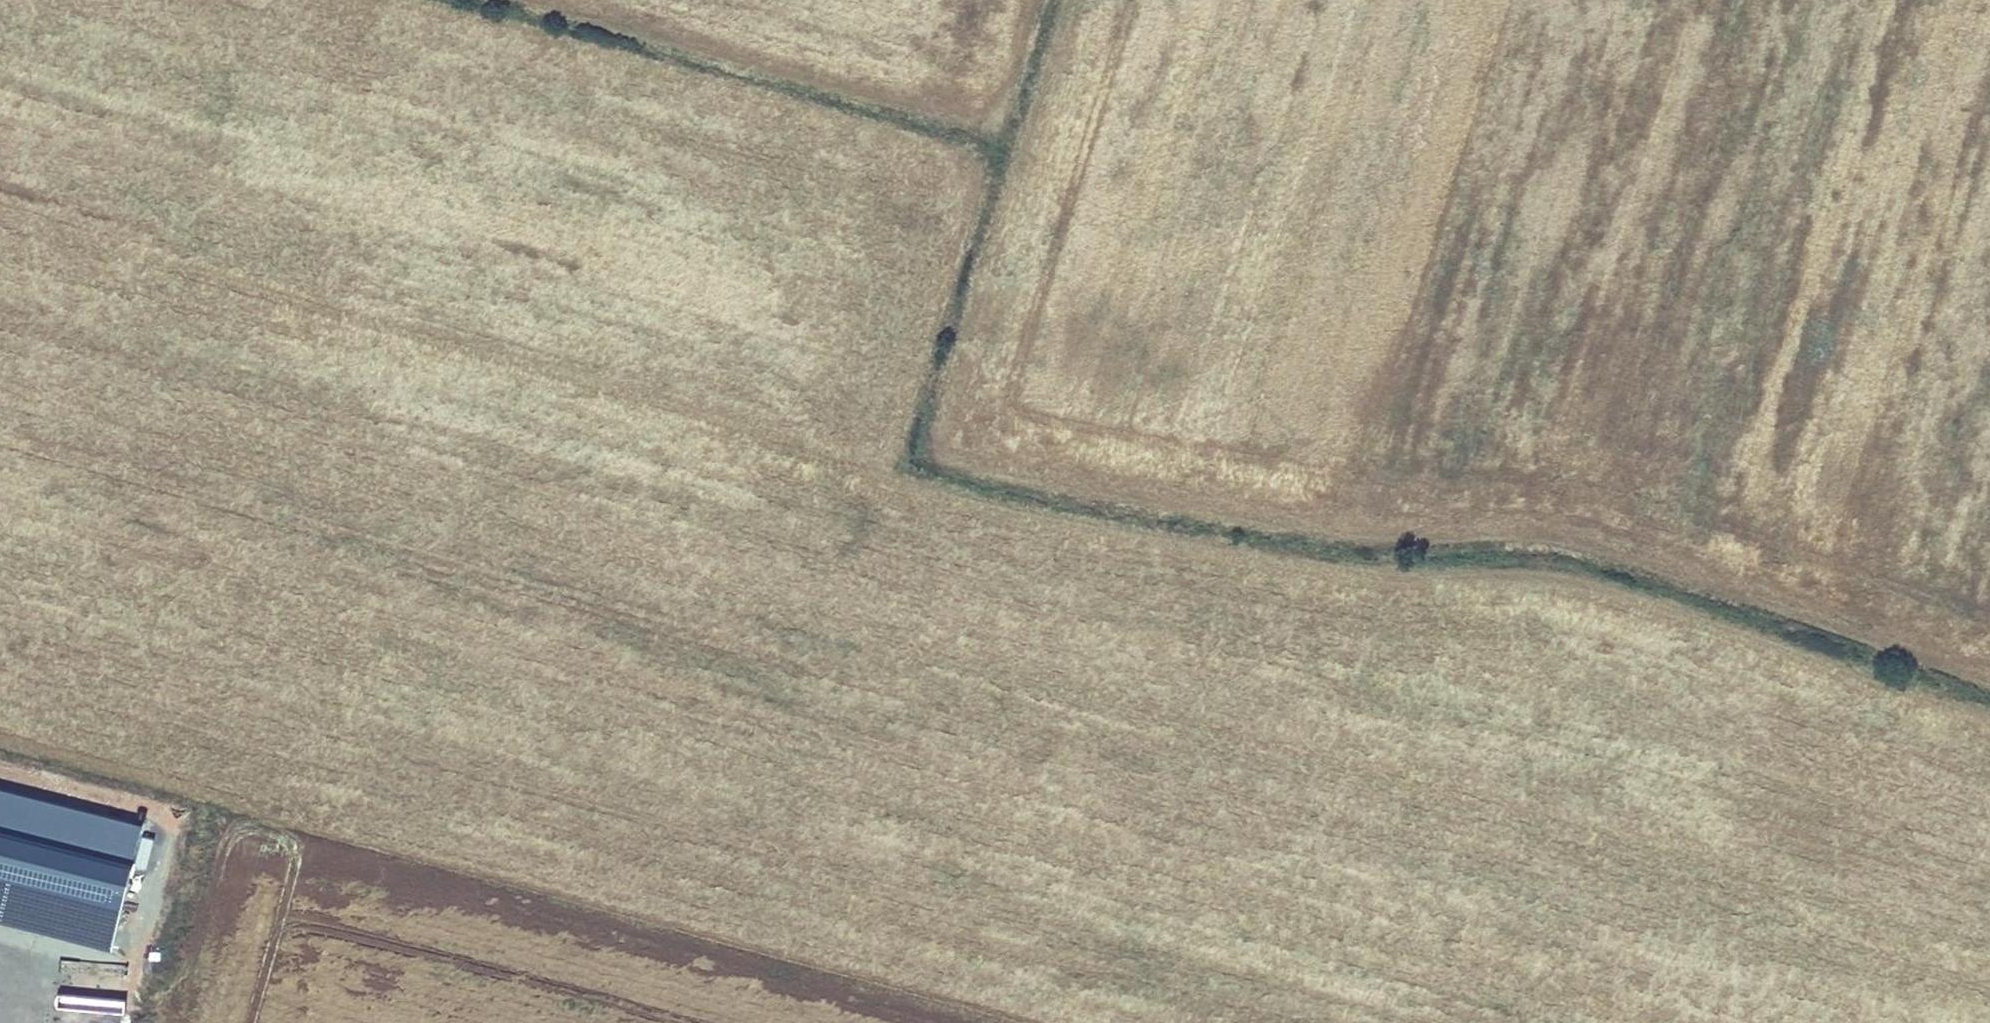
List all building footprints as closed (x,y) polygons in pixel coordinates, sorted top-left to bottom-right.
[(111,947),(142,828),(0,792),(0,919),(111,947)]
